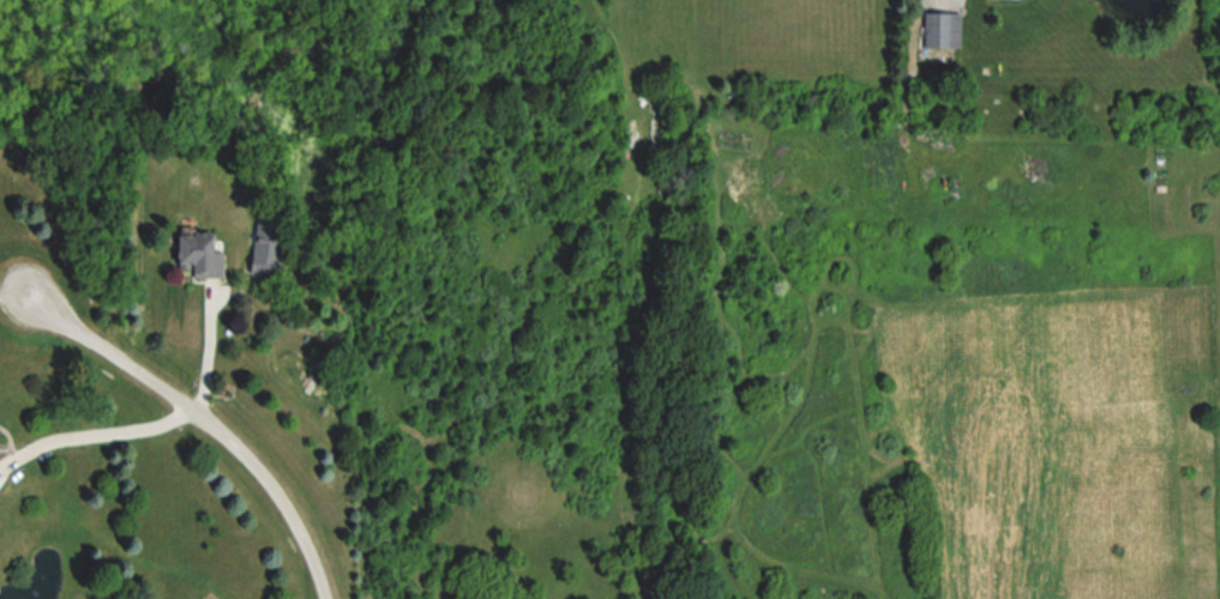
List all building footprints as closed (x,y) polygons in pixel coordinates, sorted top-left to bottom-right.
[(960,13),(923,12),(923,47),(959,48),(960,13)] [(251,273),(278,275),(281,225),(254,223),(251,273)] [(192,277),(223,278),(223,251),(213,251),(213,233),(178,233),(177,263),(192,263),(192,277)]
